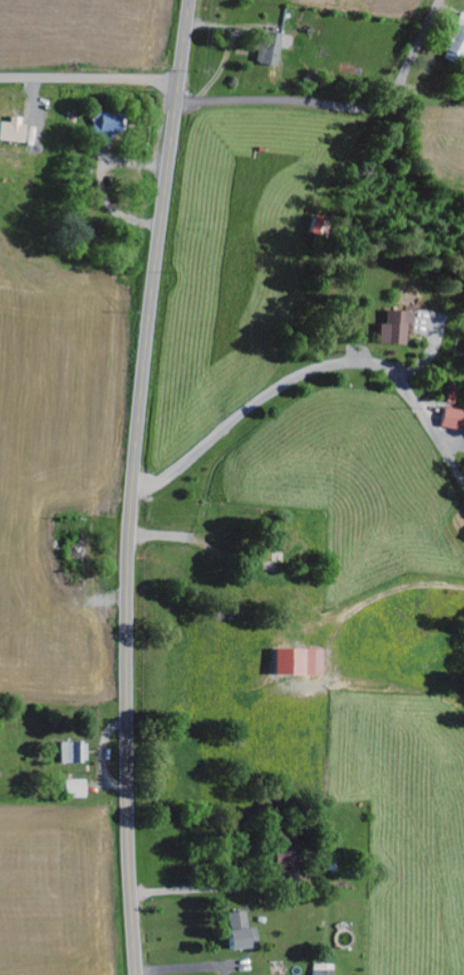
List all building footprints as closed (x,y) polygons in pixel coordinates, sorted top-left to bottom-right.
[(463,15),(440,57),(459,66),(463,56),(463,15)] [(261,65),(280,67),(283,35),(264,33),(261,65)] [(94,135),(121,138),(123,115),(96,112),(94,135)] [(28,120),(13,119),(12,124),(2,124),(1,142),(26,144),(28,120)] [(408,323),(414,324),(414,312),(387,311),(387,324),(382,324),(381,344),(407,345),(408,323)] [(463,432),(463,412),(447,408),(442,427),(463,432)] [(324,676),(325,651),(278,650),(278,675),(324,676)] [(62,743),(63,764),(89,764),(89,743),(62,743)] [(88,780),(68,781),(68,799),(88,798),(88,780)] [(301,873),(302,834),(279,834),(278,873),(301,873)] [(234,951),(260,948),(258,928),(249,929),(247,912),(230,914),(234,951)] [(334,965),(313,965),(313,974),(334,974),(334,965)]
